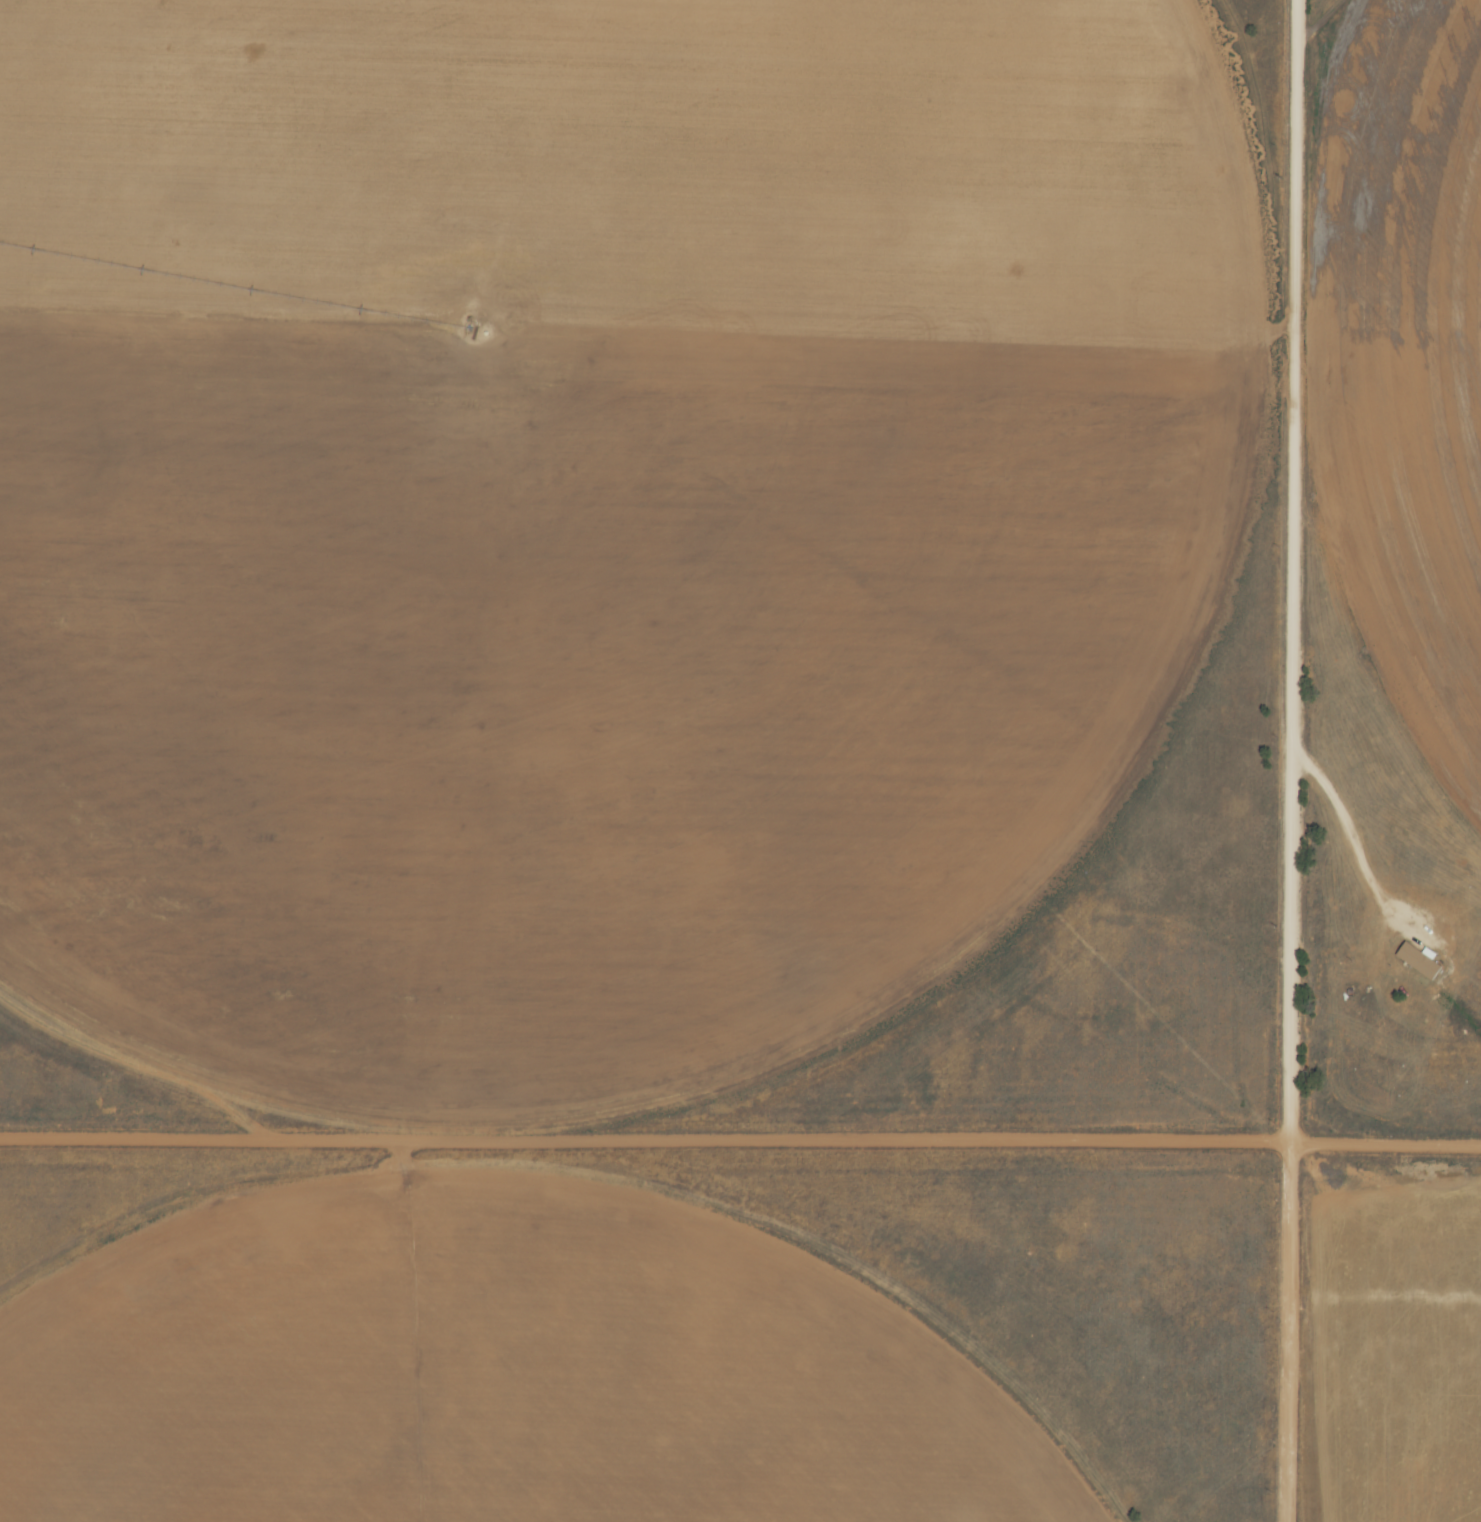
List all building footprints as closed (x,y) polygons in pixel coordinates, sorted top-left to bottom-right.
[(1443,969),(1408,942),(1398,956),(1433,983),(1443,969)]
